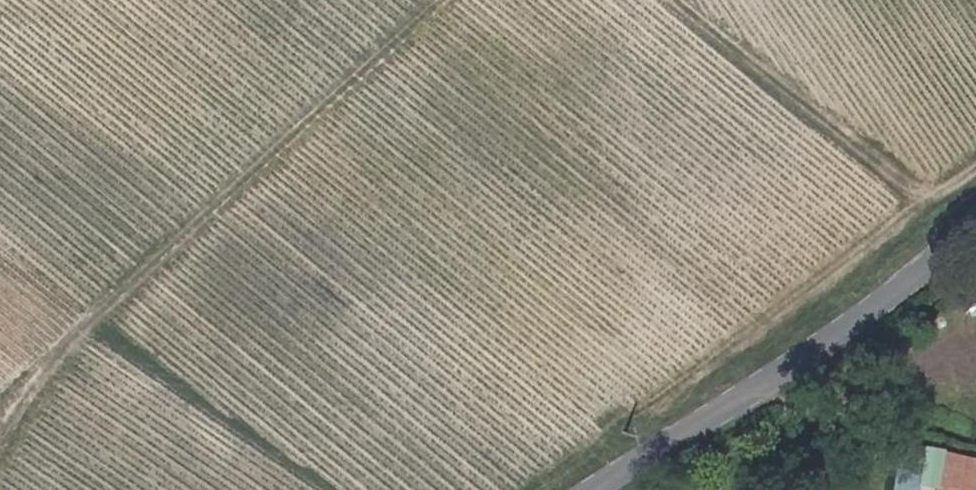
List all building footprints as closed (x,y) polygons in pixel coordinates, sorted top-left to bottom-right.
[(902,440),(894,489),(912,489),(916,462),(909,461),(912,442),(902,440)] [(936,489),(974,489),(975,483),(975,459),(943,453),(936,489)]
